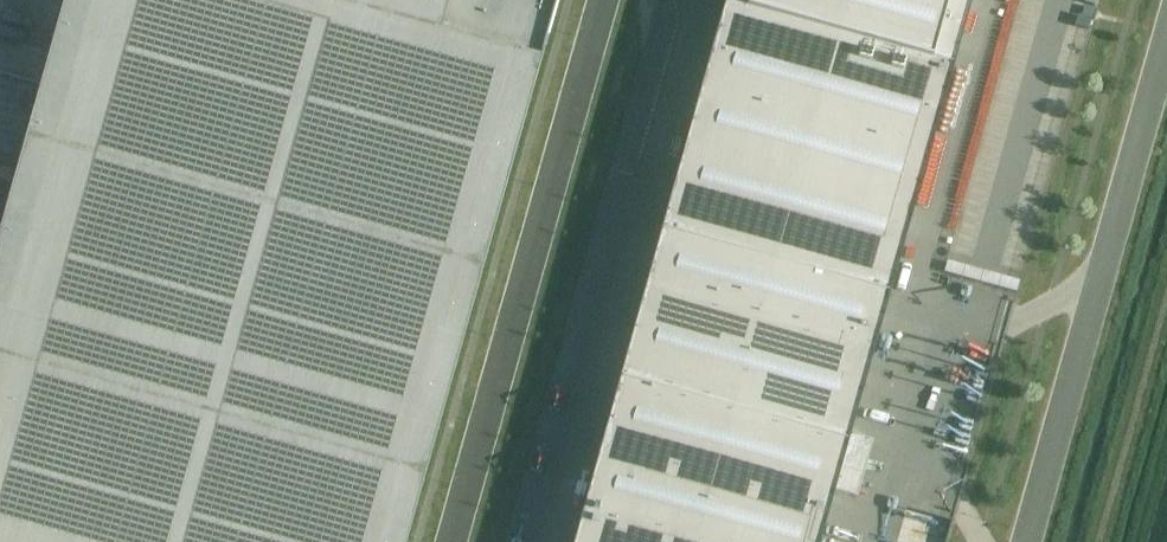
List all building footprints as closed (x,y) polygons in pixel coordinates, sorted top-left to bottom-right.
[(556,0),(63,0),(48,54),(44,68),(40,84),(36,98),(29,122),(24,141),(18,161),(12,183),(7,202),(0,225),(0,226),(0,541),(405,541),(556,0)] [(574,541),(819,541),(970,0),(725,0),(574,541)]
